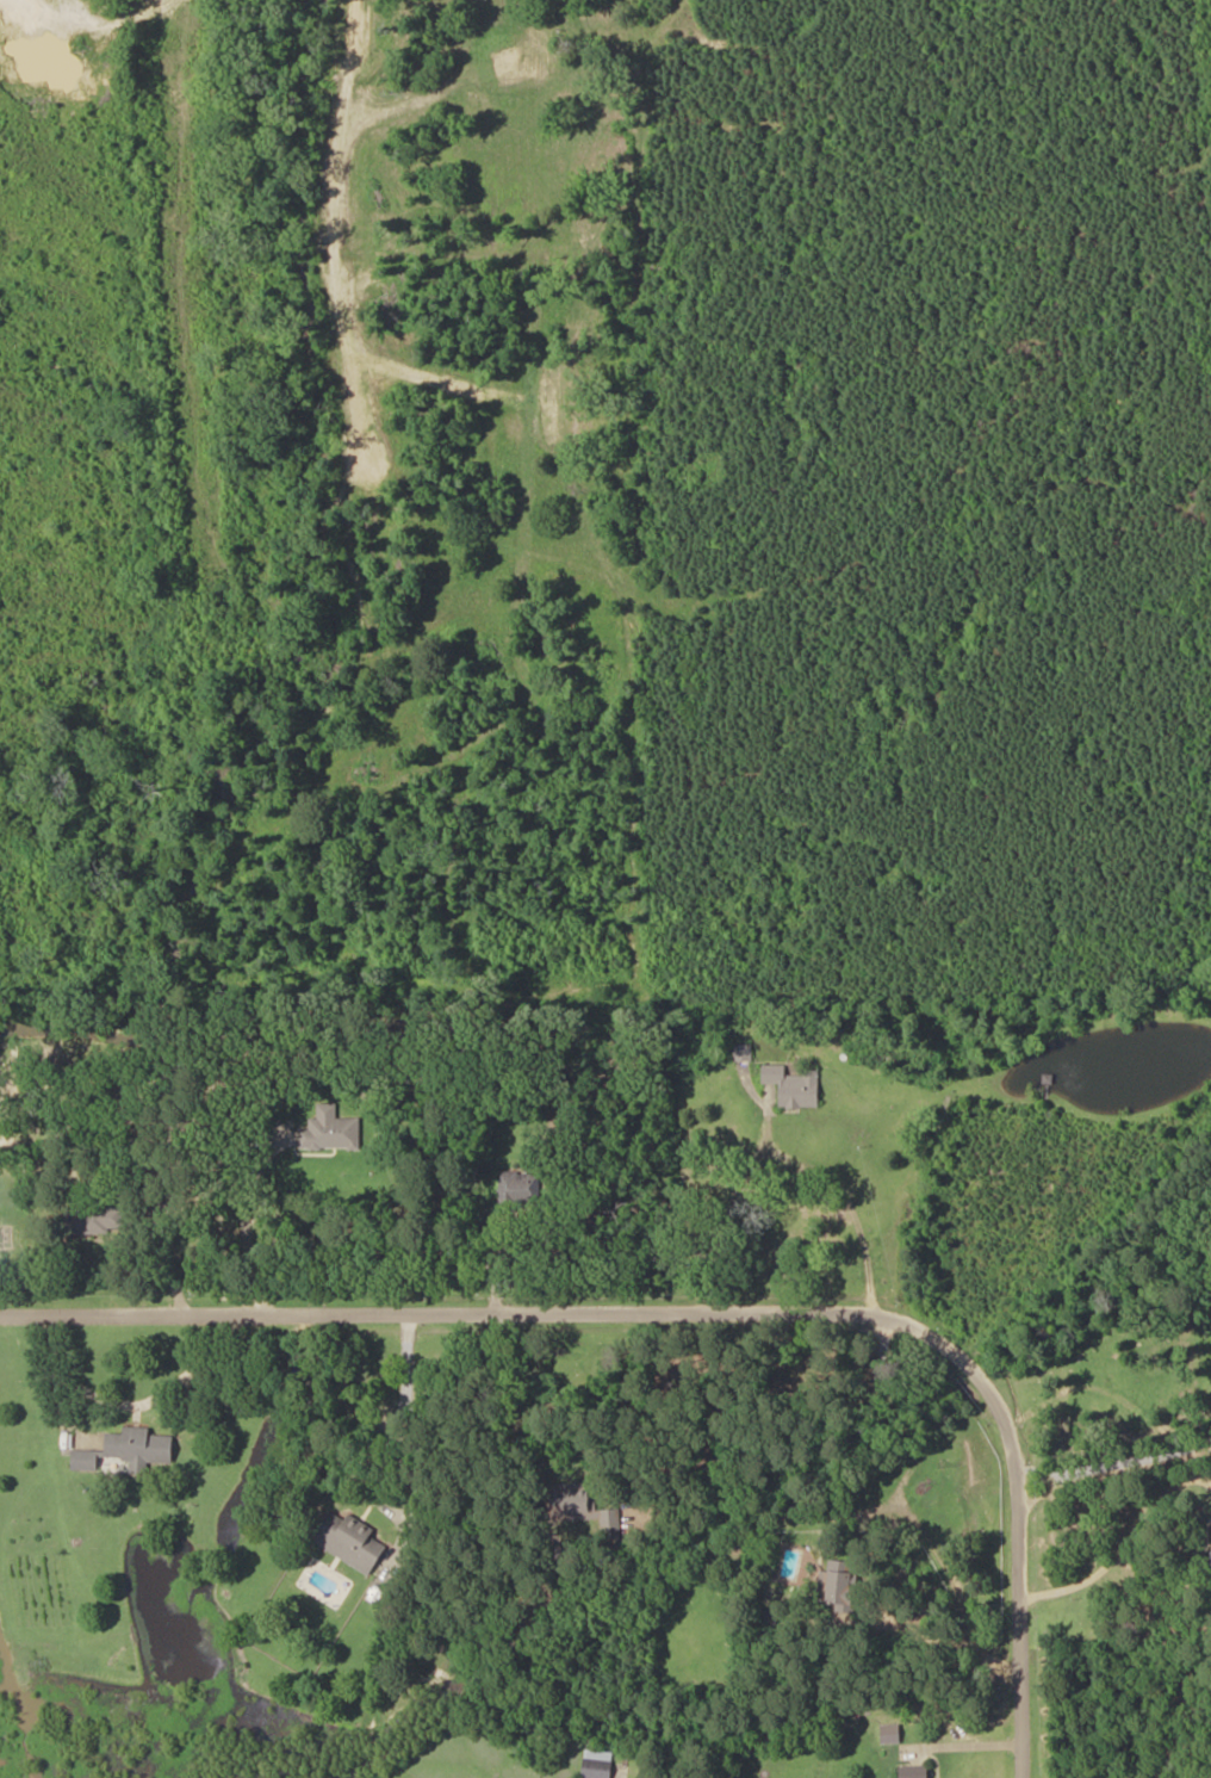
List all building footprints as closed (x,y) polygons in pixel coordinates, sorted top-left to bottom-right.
[(781,1108),(821,1108),(821,1070),(802,1070),(802,1075),(787,1075),(788,1065),(764,1065),(764,1084),(781,1084),(781,1108)] [(361,1149),(361,1118),(337,1119),(337,1104),(319,1104),(319,1119),(310,1119),(311,1129),(301,1130),(301,1149),(361,1149)] [(540,1209),(540,1173),(501,1173),(501,1209),(540,1209)] [(125,1207),(99,1207),(99,1198),(84,1198),(84,1209),(67,1210),(68,1235),(126,1233),(125,1207)] [(75,1450),(74,1471),(101,1472),(101,1461),(132,1462),(131,1473),(150,1474),(150,1462),(175,1463),(176,1436),(150,1435),(151,1427),(124,1426),(124,1433),(108,1432),(107,1451),(75,1450)] [(554,1485),(556,1522),(597,1520),(595,1483),(554,1485)] [(377,1533),(333,1507),(313,1542),(371,1576),(389,1546),(375,1538),(377,1533)] [(619,1511),(604,1511),(604,1535),(619,1535),(619,1511)] [(821,1608),(858,1608),(858,1572),(821,1572),(821,1608)] [(584,1759),(584,1777),(613,1777),(613,1759),(584,1759)] [(930,1766),(901,1766),(902,1777),(931,1777),(930,1766)]
